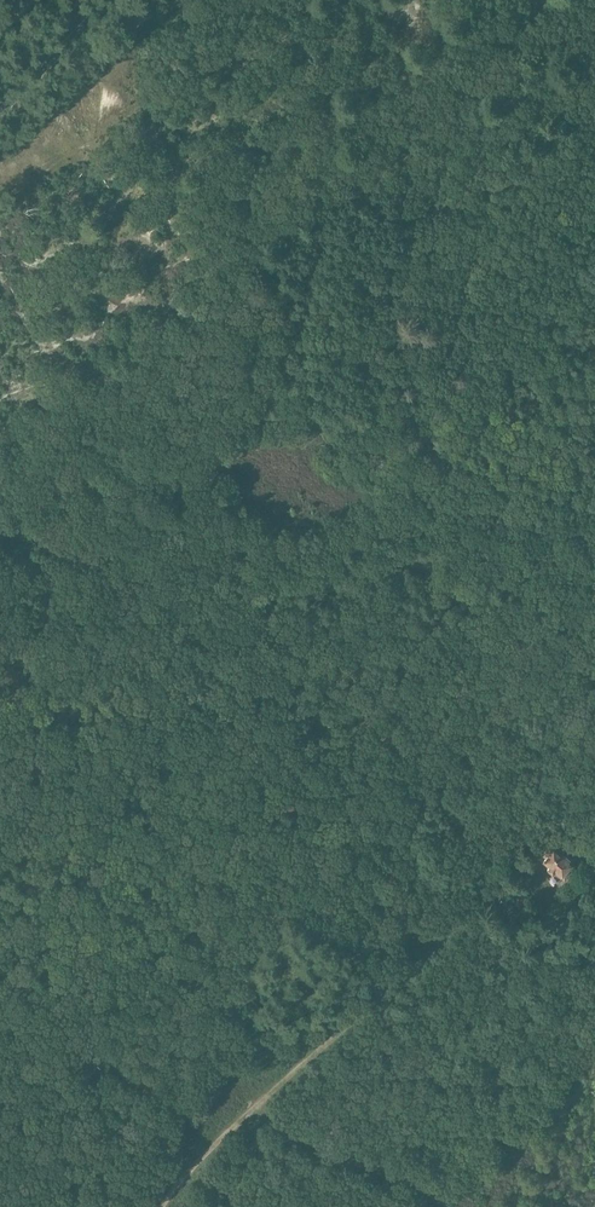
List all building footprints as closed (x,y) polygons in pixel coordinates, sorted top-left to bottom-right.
[(556,847),(547,858),(543,862),(549,867),(547,869),(553,874),(555,872),(565,880),(572,872),(568,868),(574,862),(556,847)]
